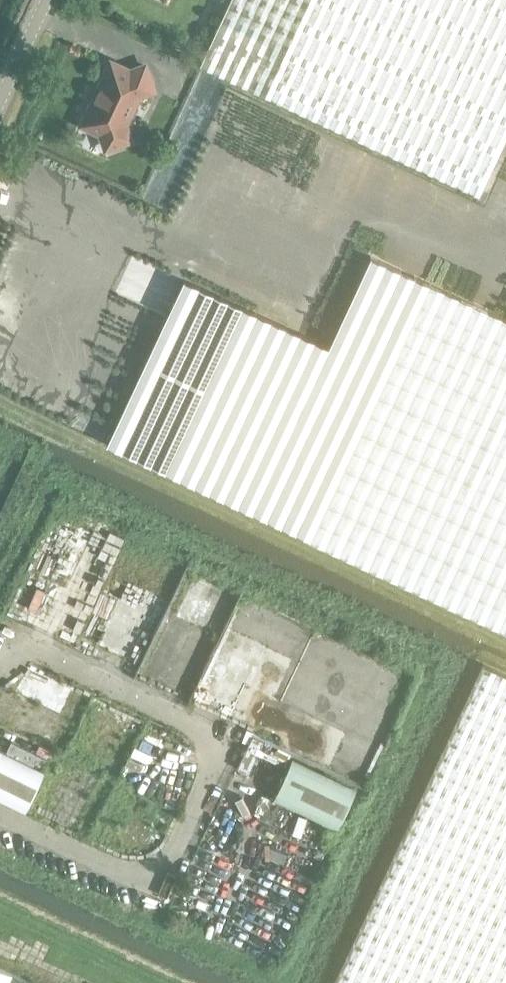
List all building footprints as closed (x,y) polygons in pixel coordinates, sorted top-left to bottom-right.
[(314,0),(229,0),(200,62),(270,95),(314,0)] [(270,95),(479,193),(505,135),(505,0),(314,0),(270,95)] [(83,120),(82,123),(101,132),(106,146),(130,138),(124,123),(138,93),(153,88),(144,64),(130,70),(111,61),(110,64),(106,65),(100,76),(102,81),(100,83),(103,84),(95,102),(92,101),(91,103),(87,105),(82,116),(83,120)] [(92,532),(52,513),(26,567),(66,586),(92,532)] [(18,688),(62,709),(75,682),(31,661),(18,688)] [(484,664),(334,982),(505,982),(505,674),(484,664)] [(25,809),(44,770),(0,749),(0,797),(25,809)] [(356,787),(291,757),(273,796),(270,795),(260,817),(270,822),(280,800),(337,827),(356,787)] [(0,966),(0,982),(35,982),(0,966)] [(46,970),(39,982),(74,982),(46,970)]
